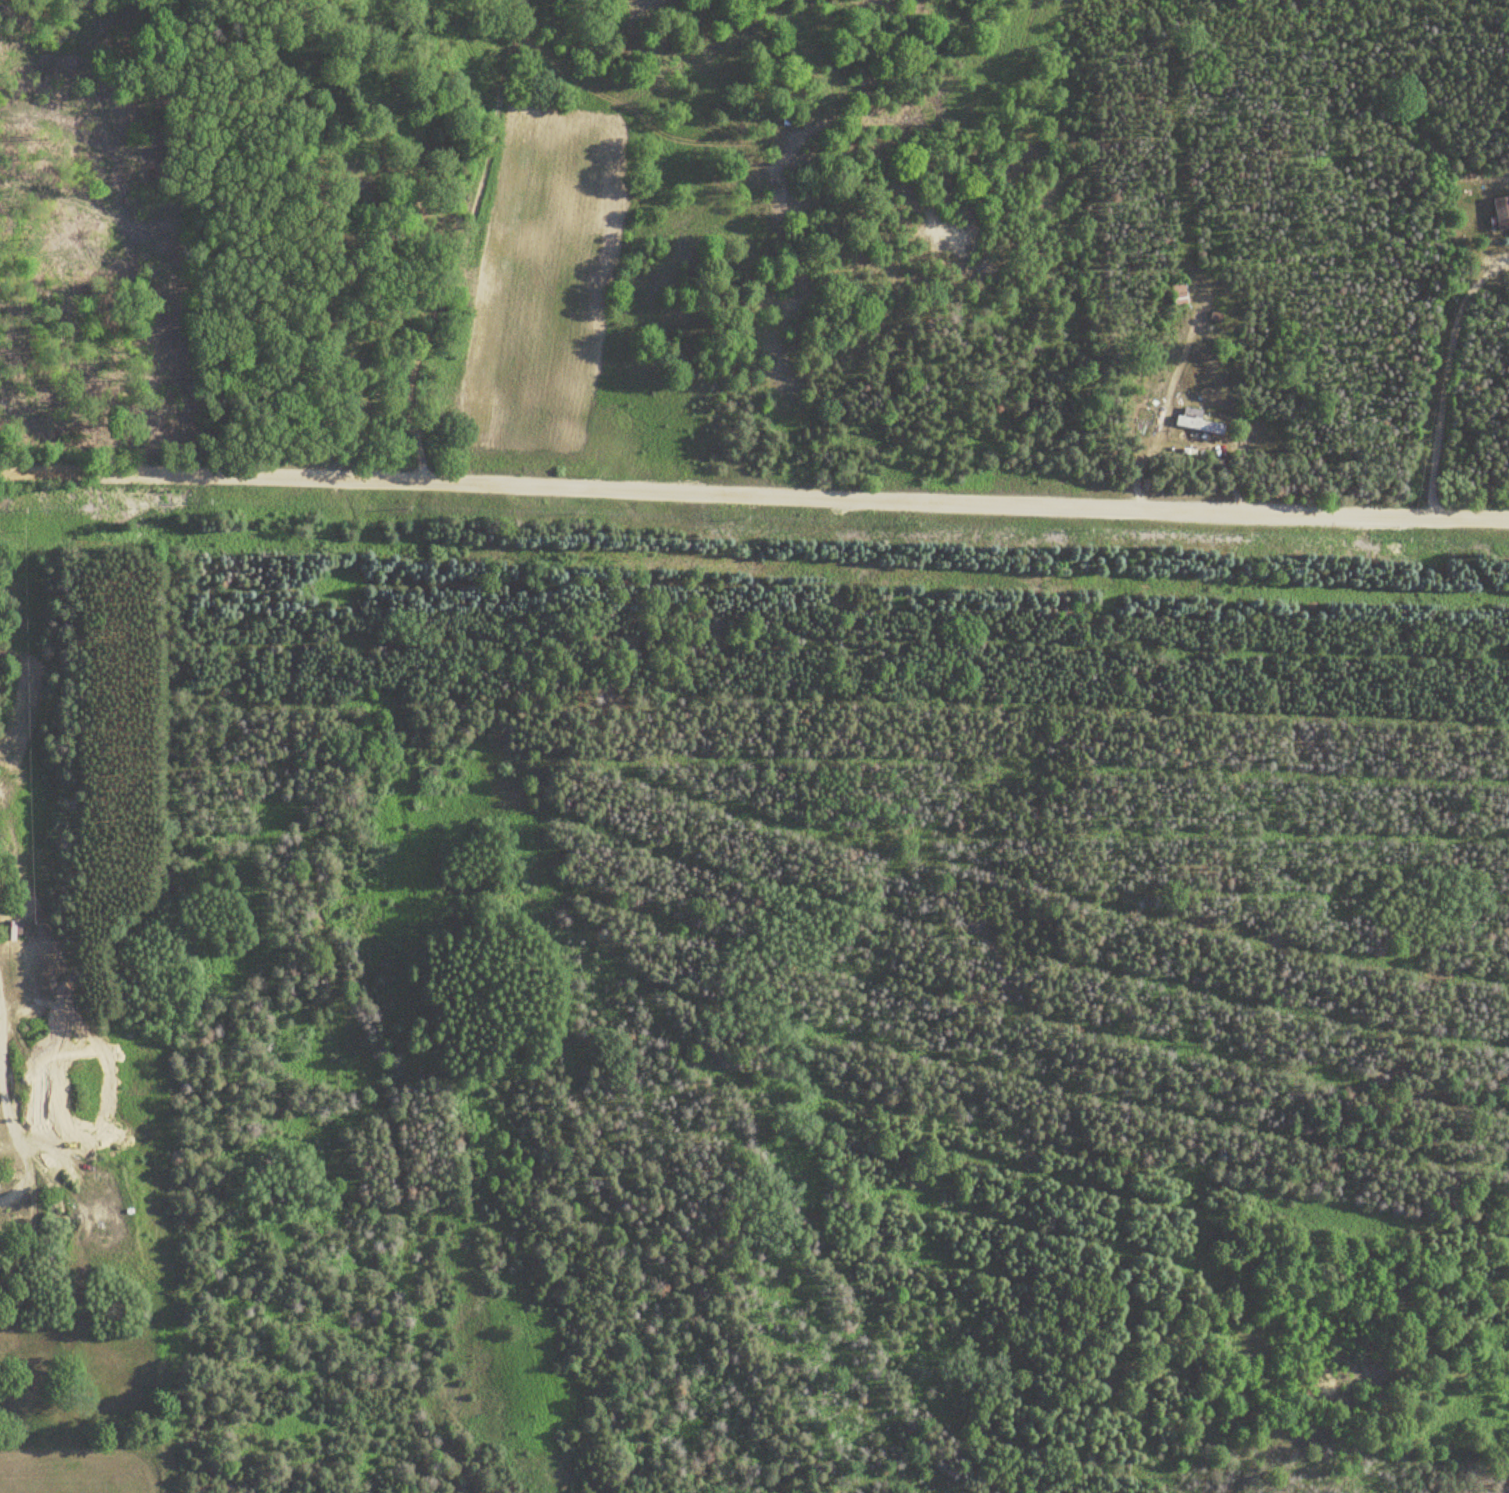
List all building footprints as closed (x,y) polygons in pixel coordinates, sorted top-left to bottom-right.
[(1494,230),(1508,228),(1508,195),(1490,198),(1494,230)] [(1170,305),(1186,304),(1184,283),(1168,285),(1170,305)] [(1222,425),(1197,420),(1199,410),(1177,405),(1173,425),(1219,436),(1222,425)]
